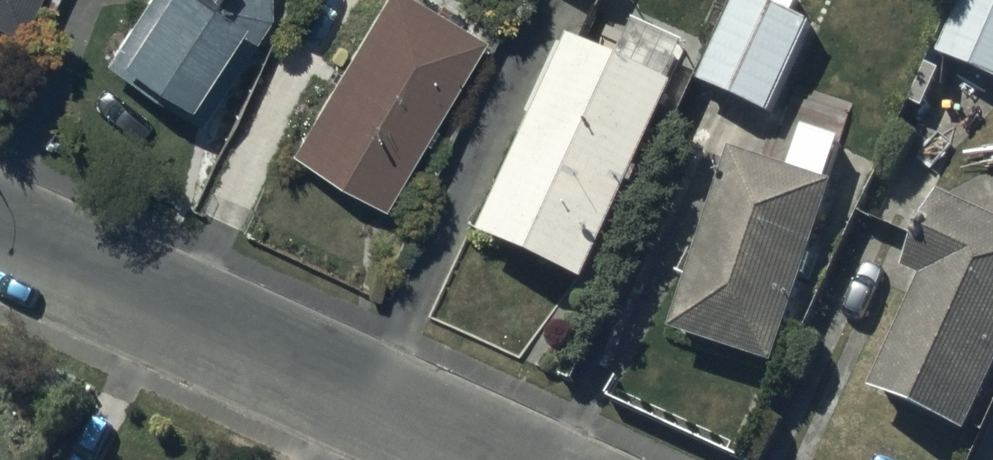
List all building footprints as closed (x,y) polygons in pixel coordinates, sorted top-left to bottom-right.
[(22,24),(33,0),(0,0),(0,15),(22,24)] [(103,52),(174,96),(172,100),(198,115),(264,9),(264,0),(135,0),(103,52)] [(288,140),(379,195),(481,28),(465,18),(472,8),(459,0),(373,0),(288,140)] [(701,80),(778,116),(821,27),(795,14),(802,0),(776,0),(773,5),(762,0),(739,0),(701,80)] [(940,55),(992,78),(992,0),(964,0),(940,55)] [(527,135),(481,232),(585,282),(681,83),(670,77),(686,43),(638,20),(620,58),(571,35),(567,43),(559,39),(516,130),(527,135)] [(836,184),(732,151),(675,332),(779,364),(836,184)] [(942,193),(906,268),(924,277),(871,389),(969,434),(992,383),(992,217),(942,193)]
